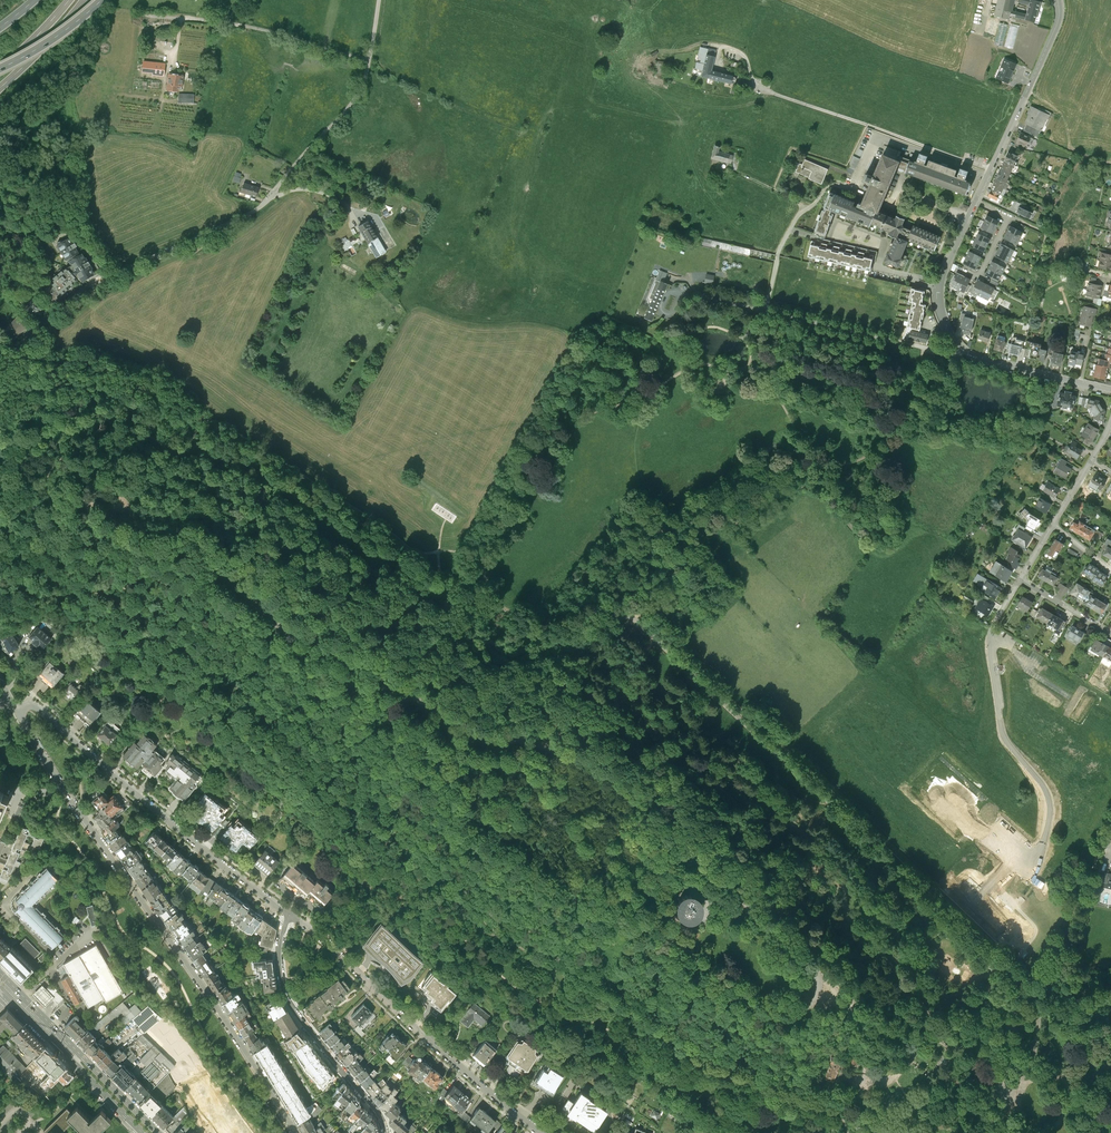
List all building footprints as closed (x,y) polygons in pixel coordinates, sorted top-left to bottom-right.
[(994,15),(1002,17),(1002,18),(1010,20),(1011,16),(1012,11),(1014,0),(998,0),(994,15)] [(1036,0),(1019,0),(1019,2),(1029,5),(1027,14),(1012,11),(1011,16),(1035,22),(1040,1),(1036,0)] [(994,44),(1002,46),(1007,25),(1000,23),(994,44)] [(1011,26),(1005,47),(1013,49),(1019,28),(1011,26)] [(707,49),(700,47),(693,74),(700,76),(706,54),(707,49)] [(710,70),(713,56),(706,54),(700,76),(729,83),(731,76),(731,75),(710,70)] [(1005,59),(996,78),(1008,84),(1017,64),(1005,59)] [(165,64),(143,62),(142,72),(153,73),(152,75),(164,76),(165,64)] [(199,71),(187,69),(187,73),(187,75),(185,74),(184,79),(188,79),(188,77),(198,78),(199,71)] [(169,74),(166,90),(177,91),(177,89),(181,89),(183,76),(169,74)] [(194,95),(178,94),(178,102),(194,103),(194,95)] [(1025,123),(1027,124),(1041,131),(1049,115),(1044,113),(1031,106),(1028,113),(1030,114),(1025,123)] [(1038,137),(1041,131),(1027,124),(1024,131),(1038,137)] [(1031,137),(1021,133),(1017,141),(1020,142),(1019,145),(1023,147),(1024,145),(1027,146),(1031,137)] [(719,147),(713,145),(711,159),(727,163),(727,162),(728,154),(729,153),(718,151),(719,147)] [(869,182),(860,204),(876,210),(878,211),(890,183),(896,166),(899,159),(882,152),(873,175),(865,171),(862,179),(869,182)] [(1009,152),(1005,160),(1014,164),(1018,156),(1009,152)] [(965,195),(970,182),(966,181),(967,179),(966,178),(969,171),(961,167),(958,176),(955,175),(957,170),(929,159),(927,165),(924,163),(927,156),(920,153),(917,161),(915,160),(914,162),(910,160),(909,163),(899,159),(896,166),(902,169),(906,170),(906,171),(965,195)] [(854,156),(848,166),(854,170),(860,159),(854,156)] [(828,169),(805,160),(803,165),(795,162),(792,170),(810,178),(809,179),(822,184),(828,169)] [(1005,160),(1001,169),(1010,174),(1015,165),(1014,164),(1005,160)] [(1006,183),(1010,174),(1001,169),(997,178),(1006,183)] [(1009,184),(1006,183),(997,178),(994,184),(1006,190),(1009,184)] [(244,183),(240,192),(241,192),(247,194),(246,197),(249,198),(250,195),(256,197),(259,188),(250,185),(245,183),(244,183)] [(994,184),(991,190),(1000,194),(1004,196),(1006,190),(994,184)] [(998,198),(1000,194),(991,190),(988,197),(997,201),(998,198)] [(857,203),(830,192),(824,207),(836,212),(837,212),(846,216),(857,220),(870,225),(871,222),(876,210),(860,204),(857,203)] [(1019,206),(1025,209),(1027,206),(1017,202),(1015,207),(1017,210),(1019,206)] [(1016,212),(1030,218),(1032,213),(1025,209),(1019,206),(1017,210),(1016,212)] [(830,225),(836,212),(824,207),(814,233),(825,238),(830,225)] [(895,218),(878,211),(876,210),(871,222),(876,224),(883,227),(887,229),(890,230),(889,234),(896,237),(900,227),(904,219),(896,216),(895,218)] [(987,215),(984,221),(996,228),(1000,222),(987,215)] [(367,221),(358,226),(358,227),(368,244),(377,238),(367,221)] [(993,234),(996,228),(984,221),(981,227),(993,234)] [(914,226),(911,232),(908,239),(924,245),(923,247),(928,249),(928,247),(934,250),(940,236),(914,226)] [(1010,226),(1007,232),(1019,238),(1022,233),(1010,226)] [(908,239),(911,232),(900,227),(896,237),(894,242),(891,250),(889,253),(888,253),(886,257),(884,261),(902,268),(904,263),(907,257),(902,255),(906,245),(908,239)] [(1016,244),(1019,238),(1007,232),(1004,237),(1016,244)] [(978,233),(975,240),(987,246),(990,240),(978,233)] [(66,259),(70,260),(80,255),(79,253),(78,252),(75,247),(76,246),(77,246),(75,243),(75,242),(73,243),(70,237),(65,240),(58,241),(58,244),(66,259)] [(385,252),(377,238),(368,244),(376,257),(385,252)] [(984,252),(987,246),(975,240),(972,246),(984,252)] [(812,241),(808,256),(814,258),(817,246),(814,245),(815,242),(812,241)] [(814,258),(821,259),(824,244),(821,243),(821,247),(817,246),(814,258)] [(821,259),(827,261),(830,248),(826,248),(827,245),(824,244),(821,259)] [(1002,245),(999,250),(1010,256),(1013,251),(1002,245)] [(827,261),(833,262),(837,247),(833,246),(833,249),(830,248),(827,261)] [(833,262),(839,264),(842,251),(839,251),(840,248),(837,247),(833,262)] [(839,264),(845,265),(849,250),(846,249),(845,252),(842,251),(839,264)] [(845,265),(852,266),(855,254),(851,253),(852,250),(849,250),(845,265)] [(1007,261),(1010,256),(999,250),(996,255),(1007,261)] [(852,266),(858,268),(862,253),(859,252),(858,255),(855,254),(852,266)] [(970,252),(967,257),(978,263),(981,257),(970,252)] [(1100,260),(1110,262),(1110,254),(1102,252),(1100,260)] [(858,268),(864,269),(867,257),(864,256),(865,253),(862,253),(858,268)] [(76,278),(79,276),(81,280),(86,278),(87,279),(90,276),(89,276),(93,273),(91,270),(92,269),(90,265),(90,264),(88,261),(85,257),(84,258),(82,254),(80,255),(70,260),(72,265),(67,268),(76,278)] [(864,269),(870,271),(873,259),(874,256),(871,255),(870,258),(867,257),(864,269)] [(975,269),(978,263),(967,257),(964,263),(975,269)] [(1100,260),(1099,268),(1110,270),(1110,262),(1100,260)] [(993,262),(990,268),(1001,274),(1004,268),(993,262)] [(51,285),(52,286),(54,289),(55,289),(59,293),(61,295),(68,289),(71,287),(71,286),(74,284),(73,282),(77,279),(76,278),(67,268),(64,270),(63,269),(52,279),(55,282),(51,285)] [(999,279),(1001,274),(990,268),(987,273),(999,279)] [(659,270),(655,280),(660,282),(665,272),(659,270)] [(703,281),(712,284),(714,275),(706,273),(703,281)] [(953,286),(958,288),(964,277),(957,274),(954,279),(956,280),(953,286)] [(969,280),(964,277),(958,288),(964,291),(969,280)] [(660,282),(655,280),(649,293),(653,295),(648,305),(646,304),(641,315),(651,320),(666,285),(660,282)] [(971,292),(978,295),(983,284),(978,281),(971,292)] [(1089,283),(1087,289),(1101,292),(1102,286),(1095,284),(1089,283)] [(994,289),(983,284),(978,295),(989,298),(994,289)] [(54,289),(52,286),(45,292),(52,300),(59,294),(59,293),(55,289),(54,289)] [(911,294),(923,297),(925,291),(912,288),(911,294)] [(1099,299),(1101,292),(1087,289),(1086,296),(1099,298),(1099,299)] [(909,301),(913,302),(922,304),(923,297),(911,294),(909,301)] [(39,295),(35,299),(40,305),(44,301),(39,295)] [(40,305),(35,299),(25,307),(26,309),(33,317),(43,308),(40,305)] [(911,308),(925,311),(926,305),(922,304),(913,302),(911,308)] [(1097,309),(1085,306),(1084,308),(1083,308),(1080,321),(1081,321),(1080,324),(1089,326),(1090,323),(1092,324),(1094,314),(1096,315),(1097,309)] [(910,314),(923,317),(925,311),(911,308),(910,314)] [(909,321),(922,324),(923,317),(910,314),(909,321)] [(29,326),(19,316),(4,332),(5,332),(12,339),(14,340),(25,329),(29,326)] [(974,319),(965,317),(963,324),(962,329),(971,331),(974,319)] [(911,329),(920,331),(922,324),(909,321),(907,328),(911,329)] [(927,343),(929,333),(920,331),(911,329),(909,339),(927,343)] [(991,333),(981,330),(978,339),(988,342),(991,333)] [(5,332),(3,335),(9,341),(12,339),(5,332)] [(999,336),(997,336),(997,339),(994,348),(1002,351),(1003,348),(1004,348),(1006,343),(1004,342),(1006,338),(1005,337),(999,336)] [(1029,358),(1038,360),(1041,349),(1042,345),(1032,342),(1030,349),(1031,350),(1029,358)] [(1009,353),(1019,355),(1021,346),(1012,344),(1009,352),(1009,353)] [(1047,350),(1041,349),(1038,360),(1045,361),(1047,353),(1047,350)] [(1075,365),(1075,363),(1078,352),(1071,351),(1068,363),(1075,365)] [(1078,351),(1078,352),(1075,363),(1082,365),(1085,352),(1078,351)] [(1054,352),(1051,363),(1061,365),(1064,354),(1054,352)] [(924,365),(937,367),(939,358),(926,355),(924,365)] [(1110,364),(1110,361),(1105,360),(1100,358),(1098,364),(1108,367),(1110,367),(1110,364)] [(1107,373),(1108,367),(1098,364),(1096,364),(1095,370),(1107,373)] [(1105,380),(1107,373),(1095,370),(1093,377),(1105,380)] [(1076,396),(1061,393),(1057,406),(1062,407),(1062,405),(1073,407),(1076,396)] [(1106,411),(1099,401),(1087,398),(1085,407),(1090,408),(1095,416),(1094,419),(1101,423),(1102,424),(1106,411)] [(1045,419),(1051,409),(1047,407),(1042,417),(1045,419)] [(1081,436),(1086,438),(1092,442),(1100,430),(1089,423),(1081,436)] [(1089,447),(1092,442),(1086,438),(1083,443),(1089,447)] [(1077,443),(1073,441),(1067,451),(1074,455),(1073,457),(1077,459),(1081,451),(1075,447),(1077,443)] [(1061,459),(1053,472),(1065,479),(1071,469),(1064,465),(1066,462),(1061,459)] [(1106,480),(1096,474),(1091,482),(1098,487),(1097,488),(1101,490),(1106,480)] [(1060,489),(1048,482),(1043,491),(1051,495),(1055,497),(1060,489)] [(1052,505),(1040,498),(1035,507),(1046,513),(1048,510),(1049,510),(1052,505)] [(1086,505),(1079,501),(1075,508),(1082,512),(1086,505)] [(1021,513),(1029,521),(1026,526),(1027,526),(1026,528),(1032,532),(1033,530),(1034,530),(1040,520),(1032,516),(1025,509),(1021,513)] [(1070,529),(1083,537),(1088,529),(1084,527),(1086,525),(1079,521),(1077,525),(1074,523),(1070,529)] [(1092,532),(1088,529),(1083,537),(1090,541),(1092,539),(1095,534),(1092,532)] [(1019,530),(1012,541),(1026,549),(1032,538),(1023,532),(1019,530)] [(1096,532),(1095,534),(1092,539),(1098,543),(1099,541),(1103,534),(1097,530),(1096,532)] [(1055,540),(1047,553),(1055,558),(1063,544),(1055,540)] [(1018,551),(1011,547),(1008,553),(1012,555),(1011,557),(1009,556),(1007,560),(1012,563),(1018,566),(1020,563),(1018,562),(1021,556),(1017,553),(1018,551)] [(1078,554),(1069,549),(1065,555),(1074,560),(1078,554)] [(1009,569),(1013,572),(1014,572),(1018,566),(1012,563),(1009,569)] [(1107,576),(1099,571),(1096,570),(1097,568),(1089,563),(1083,573),(1093,578),(1092,580),(1102,586),(1107,576)] [(1003,565),(996,576),(1007,582),(1013,572),(1009,569),(1003,565)] [(1039,577),(1046,582),(1051,574),(1043,570),(1039,577)] [(983,587),(987,579),(978,574),(974,581),(983,587)] [(1058,579),(1051,574),(1046,582),(1054,586),(1058,579)] [(982,589),(996,598),(1002,588),(987,579),(983,587),(982,589)] [(1069,589),(1060,583),(1058,587),(1061,589),(1059,592),(1065,596),(1068,592),(1069,589)] [(1071,593),(1078,597),(1084,587),(1077,583),(1074,588),(1071,593)] [(1087,589),(1084,587),(1078,597),(1085,601),(1089,594),(1091,592),(1086,590),(1087,589)] [(1084,604),(1093,609),(1098,600),(1089,594),(1085,601),(1084,604)] [(1033,603),(1022,597),(1018,604),(1028,610),(1033,603)] [(987,603),(981,599),(975,609),(988,617),(995,607),(992,605),(991,605),(987,603)] [(1104,603),(1098,600),(1093,609),(1101,615),(1104,611),(1107,605),(1104,603)] [(1037,618),(1047,624),(1053,615),(1042,608),(1037,618)] [(1064,622),(1053,615),(1047,624),(1057,630),(1058,631),(1059,630),(1064,622)] [(52,638),(38,626),(29,636),(34,640),(33,641),(37,645),(39,644),(43,648),(52,638)] [(1084,634),(1073,627),(1067,636),(1078,643),(1084,634)] [(11,655),(16,649),(15,648),(19,645),(16,640),(19,639),(14,634),(13,635),(11,631),(1,636),(1,637),(0,638),(0,641),(7,654),(10,653),(11,655)] [(1102,644),(1109,648),(1110,645),(1110,642),(1105,638),(1102,644)] [(1090,650),(1103,658),(1109,648),(1102,644),(1096,640),(1090,650)] [(100,658),(92,652),(85,660),(101,673),(106,667),(98,660),(100,658)] [(49,660),(38,673),(53,686),(64,673),(49,660)] [(34,670),(26,679),(31,684),(39,674),(34,670)] [(71,682),(64,690),(66,692),(66,693),(71,697),(72,697),(74,699),(81,692),(81,691),(77,687),(71,682)] [(80,684),(77,687),(81,691),(81,692),(83,694),(86,690),(84,688),(84,687),(81,684),(80,684)] [(52,685),(43,695),(48,699),(56,690),(52,685)] [(88,722),(90,724),(91,724),(102,711),(87,699),(76,712),(77,713),(88,722)] [(71,713),(66,719),(71,723),(78,715),(76,714),(77,713),(76,712),(75,711),(71,713)] [(106,724),(98,733),(105,738),(105,740),(107,742),(109,742),(109,743),(113,739),(115,738),(116,737),(117,735),(117,733),(121,729),(109,718),(105,723),(106,724)] [(80,731),(85,735),(87,733),(87,732),(91,728),(92,725),(91,724),(90,724),(88,722),(80,731)] [(145,758),(147,759),(154,751),(152,749),(157,744),(144,733),(142,736),(140,737),(140,738),(137,742),(135,740),(123,754),(138,766),(143,760),(144,760),(144,758),(145,758)] [(155,749),(154,751),(147,759),(143,763),(155,773),(163,765),(160,762),(164,757),(155,749)] [(178,776),(188,765),(173,753),(171,754),(169,756),(170,756),(167,760),(170,763),(166,767),(175,775),(177,774),(178,776)] [(188,765),(178,776),(170,785),(184,798),(196,784),(193,782),(199,775),(188,765)] [(98,783),(101,786),(107,782),(102,775),(95,780),(98,783)] [(90,785),(87,791),(90,789),(92,789),(94,788),(94,787),(98,783),(95,780),(93,782),(90,785)] [(89,796),(102,787),(101,786),(98,783),(94,787),(94,788),(92,789),(90,789),(87,791),(87,792),(89,796)] [(102,787),(89,796),(97,805),(103,800),(106,798),(109,796),(102,787)] [(0,820),(11,794),(4,791),(5,791),(3,790),(1,789),(1,790),(0,790),(0,820)] [(196,816),(212,830),(218,823),(219,822),(221,820),(224,816),(221,814),(226,809),(206,792),(197,802),(203,807),(203,808),(196,816)] [(109,796),(106,798),(103,800),(104,802),(102,804),(109,813),(110,812),(111,814),(115,810),(122,805),(113,793),(109,796)] [(103,800),(97,805),(96,806),(98,808),(96,809),(96,810),(92,813),(103,827),(113,819),(109,813),(102,804),(104,802),(103,800)] [(24,807),(18,805),(13,817),(19,819),(24,807)] [(122,805),(115,810),(117,814),(125,808),(122,805)] [(104,836),(115,827),(120,824),(117,821),(116,822),(113,819),(103,827),(102,828),(104,830),(101,833),(104,836)] [(223,822),(221,820),(219,822),(218,823),(219,825),(220,825),(213,833),(213,834),(213,835),(213,836),(214,837),(215,837),(216,837),(217,836),(223,828),(225,830),(227,828),(228,826),(226,825),(229,822),(225,819),(223,822)] [(244,842),(250,847),(258,837),(249,829),(250,828),(249,827),(248,828),(238,820),(234,825),(231,823),(228,826),(227,828),(225,830),(220,836),(236,850),(243,842),(244,842)] [(6,884),(15,865),(19,867),(20,863),(21,863),(24,855),(26,851),(22,849),(23,846),(38,853),(45,837),(21,827),(5,865),(0,863),(0,868),(3,869),(0,877),(0,881),(6,884)] [(108,842),(119,833),(115,827),(104,836),(108,842)] [(152,844),(161,835),(154,828),(144,837),(152,844)] [(113,849),(127,840),(123,834),(122,835),(120,833),(119,833),(108,842),(113,849)] [(152,844),(160,851),(169,842),(161,835),(152,844)] [(121,860),(135,850),(130,844),(131,843),(128,839),(127,840),(113,849),(121,860)] [(160,851),(168,858),(177,849),(169,842),(160,851)] [(126,866),(138,858),(141,856),(139,853),(140,852),(137,849),(135,850),(121,860),(126,866)] [(166,860),(172,866),(183,855),(177,849),(168,858),(166,860)] [(265,849),(255,861),(268,873),(278,861),(265,849)] [(178,866),(181,868),(189,860),(183,855),(172,866),(171,867),(175,870),(178,866)] [(133,877),(144,870),(141,865),(143,865),(138,858),(126,866),(133,877)] [(191,877),(200,868),(197,866),(198,865),(194,862),(193,863),(189,860),(181,868),(178,872),(181,875),(184,872),(191,877)] [(293,862),(280,878),(302,897),(305,894),(315,881),(293,862)] [(188,881),(199,889),(210,876),(200,868),(191,877),(188,881)] [(140,887),(152,880),(145,869),(144,870),(133,877),(140,887)] [(18,908),(15,911),(53,949),(58,944),(62,940),(31,909),(54,883),(58,880),(53,875),(47,870),(16,902),(18,904),(18,906),(18,908)] [(1105,872),(1102,888),(1110,890),(1110,873),(1105,872)] [(205,889),(207,891),(215,880),(210,876),(199,889),(198,890),(202,893),(205,889)] [(315,881),(305,894),(320,907),(334,891),(328,886),(329,884),(326,882),(325,883),(318,878),(315,881)] [(148,898),(161,889),(155,881),(154,882),(152,880),(140,887),(148,898)] [(210,903),(214,897),(223,885),(215,880),(207,891),(210,894),(205,900),(210,903)] [(220,902),(229,890),(223,885),(214,897),(220,902)] [(148,898),(153,904),(165,895),(161,889),(148,898)] [(219,903),(227,909),(236,896),(229,890),(220,902),(219,903)] [(681,916),(684,918),(688,918),(691,918),(694,917),(697,915),(699,912),(700,909),(701,905),(700,901),(699,898),(696,895),(693,893),(689,892),(685,892),(681,894),(678,896),(676,899),(675,903),(675,907),(676,910),(678,914),(681,916)] [(153,904),(158,912),(171,903),(165,895),(153,904)] [(233,913),(243,901),(236,896),(227,909),(233,913)] [(230,917),(237,922),(249,906),(250,906),(243,901),(233,913),(230,917)] [(162,917),(176,908),(172,902),(171,903),(158,912),(162,917)] [(93,904),(87,906),(89,913),(89,914),(89,917),(90,917),(92,925),(99,923),(93,904)] [(239,925),(243,928),(256,911),(249,906),(237,922),(239,924),(239,925)] [(170,927),(183,918),(180,915),(182,914),(180,910),(178,911),(176,908),(162,917),(166,922),(167,921),(170,927)] [(254,926),(262,916),(256,911),(243,928),(246,930),(248,928),(251,930),(254,926)] [(262,916),(254,926),(262,932),(260,941),(261,941),(268,943),(272,944),(277,927),(262,916)] [(177,937),(190,928),(183,918),(170,927),(174,933),(177,937)] [(368,934),(362,943),(368,949),(370,951),(382,960),(390,969),(401,982),(410,977),(424,960),(381,920),(368,934)] [(177,937),(181,944),(196,934),(191,927),(190,928),(177,937)] [(196,934),(181,944),(186,951),(201,941),(196,934)] [(11,948),(0,937),(0,959),(11,948)] [(25,939),(19,945),(34,960),(40,954),(25,939)] [(186,951),(191,957),(201,951),(206,948),(201,941),(186,951)] [(68,972),(70,974),(83,998),(88,1006),(104,997),(106,1001),(123,990),(96,944),(63,963),(67,969),(66,969),(66,971),(66,972),(68,972)] [(21,982),(34,970),(12,947),(11,948),(0,959),(0,961),(21,982)] [(196,965),(205,958),(206,958),(201,951),(191,957),(196,965)] [(47,957),(43,954),(38,960),(41,963),(47,957)] [(272,956),(265,957),(265,955),(258,956),(258,955),(250,956),(251,964),(254,963),(255,973),(261,972),(273,971),(272,956)] [(196,965),(203,975),(212,969),(205,958),(196,965)] [(203,975),(213,990),(223,984),(213,968),(212,969),(203,975)] [(434,972),(431,970),(424,978),(425,980),(421,985),(424,988),(424,989),(428,993),(427,994),(430,997),(428,999),(441,1009),(446,1003),(450,999),(456,992),(447,984),(449,982),(445,979),(443,981),(434,972)] [(273,971),(261,972),(262,988),(275,986),(274,971),(273,971)] [(75,1003),(83,998),(70,974),(61,979),(75,1003)] [(326,984),(327,985),(336,996),(339,994),(341,996),(344,994),(342,992),(343,991),(350,986),(343,976),(340,979),(338,976),(326,984)] [(213,990),(220,1001),(232,993),(229,988),(228,989),(224,983),(223,984),(213,990)] [(64,998),(57,991),(58,990),(52,984),(46,990),(48,992),(52,996),(51,997),(52,999),(57,1004),(58,1004),(60,1006),(65,1002),(62,999),(64,998)] [(45,1006),(48,1003),(54,997),(43,985),(36,992),(34,994),(45,1006)] [(314,997),(323,1007),(328,1003),(330,1006),(333,1004),(331,1001),(332,1000),(337,997),(336,996),(327,985),(314,996),(314,997)] [(237,991),(232,993),(220,1001),(226,1009),(239,1001),(236,998),(240,995),(237,991)] [(275,1016),(286,1010),(278,996),(272,999),(271,997),(264,1002),(273,1017),(275,1016)] [(324,1009),(323,1007),(314,997),(303,1005),(306,1008),(303,1010),(310,1019),(317,1014),(319,1016),(322,1014),(320,1011),(321,1010),(324,1009)] [(226,1009),(233,1019),(248,1010),(242,999),(239,1001),(226,1009)] [(123,1001),(117,1006),(122,1013),(124,1015),(130,1010),(129,1008),(123,1001)] [(363,1001),(350,1013),(359,1023),(364,1018),(365,1019),(366,1019),(367,1018),(368,1018),(368,1017),(368,1015),(368,1014),(372,1010),(363,1001)] [(474,1001),(460,1017),(468,1024),(475,1016),(482,1022),(489,1014),(474,1001)] [(141,1011),(134,1004),(129,1008),(130,1010),(124,1015),(122,1013),(120,1014),(122,1017),(121,1018),(126,1023),(133,1018),(141,1011)] [(133,1018),(145,1032),(162,1018),(148,1005),(141,1011),(133,1018)] [(117,1006),(93,1026),(97,1030),(111,1018),(113,1020),(120,1014),(122,1013),(117,1006)] [(16,1033),(23,1025),(15,1017),(8,1009),(0,1016),(7,1024),(16,1033)] [(286,1010),(275,1016),(288,1036),(292,1033),(292,1032),(297,1029),(299,1029),(286,1009),(286,1010)] [(233,1019),(237,1026),(248,1020),(246,1016),(251,1013),(248,1010),(233,1019)] [(83,1028),(76,1021),(79,1018),(77,1015),(65,1026),(77,1039),(87,1031),(84,1027),(83,1028)] [(248,1020),(237,1026),(242,1034),(252,1029),(258,1025),(255,1021),(251,1024),(248,1020)] [(323,1036),(333,1029),(334,1028),(330,1024),(329,1025),(327,1023),(318,1030),(323,1036)] [(18,1041),(24,1047),(35,1036),(33,1034),(23,1025),(16,1033),(13,1035),(19,1041),(18,1041)] [(387,1031),(381,1038),(382,1039),(378,1043),(382,1047),(385,1045),(387,1047),(388,1046),(399,1035),(394,1030),(392,1028),(390,1030),(390,1031),(389,1033),(387,1031)] [(257,1036),(252,1029),(242,1034),(247,1042),(257,1036)] [(304,1034),(299,1029),(297,1029),(292,1032),(292,1033),(288,1036),(286,1037),(284,1038),(286,1043),(285,1043),(287,1047),(289,1046),(291,1049),(294,1047),(308,1039),(304,1034)] [(328,1043),(337,1036),(339,1035),(335,1030),(334,1031),(333,1029),(323,1036),(328,1043)] [(87,1031),(77,1039),(86,1048),(94,1040),(96,1038),(88,1030),(87,1031)] [(154,1045),(143,1034),(138,1039),(150,1050),(154,1045)] [(257,1036),(247,1042),(252,1051),(263,1044),(266,1042),(269,1040),(267,1036),(261,1040),(258,1035),(257,1036)] [(334,1050),(347,1039),(344,1035),(341,1037),(340,1037),(339,1038),(337,1036),(328,1043),(334,1050)] [(399,1035),(388,1046),(390,1048),(385,1053),(391,1059),(394,1056),(395,1057),(401,1050),(400,1049),(402,1047),(406,1042),(405,1041),(406,1041),(402,1037),(401,1038),(399,1035)] [(37,1039),(35,1036),(24,1047),(29,1053),(30,1052),(36,1058),(37,1057),(46,1048),(37,1039)] [(86,1048),(91,1053),(106,1040),(103,1037),(98,1041),(99,1042),(98,1043),(94,1040),(86,1048)] [(513,1043),(506,1053),(509,1057),(507,1059),(510,1061),(507,1065),(509,1069),(513,1072),(517,1072),(519,1068),(522,1070),(524,1068),(529,1068),(535,1059),(536,1060),(540,1053),(538,1048),(523,1038),(516,1037),(512,1042),(513,1043)] [(112,1042),(109,1038),(106,1040),(91,1053),(97,1059),(98,1060),(107,1052),(106,1052),(102,1048),(104,1047),(105,1047),(112,1042)] [(291,1049),(285,1053),(295,1067),(316,1053),(308,1039),(294,1047),(291,1049)] [(339,1056),(353,1045),(348,1039),(347,1039),(334,1050),(339,1056)] [(483,1041),(472,1053),(483,1063),(494,1050),(483,1041)] [(266,1042),(252,1051),(262,1066),(275,1058),(266,1042)] [(3,1045),(0,1048),(0,1066),(14,1080),(17,1077),(26,1068),(3,1045)] [(154,1045),(150,1050),(140,1059),(147,1066),(141,1071),(150,1080),(144,1086),(150,1091),(167,1074),(175,1065),(154,1045)] [(358,1052),(353,1045),(339,1056),(345,1063),(358,1052)] [(37,1057),(43,1064),(53,1055),(51,1053),(46,1048),(37,1057)] [(107,1052),(98,1060),(105,1067),(122,1052),(119,1048),(112,1054),(112,1055),(113,1055),(111,1057),(107,1052)] [(353,1073),(362,1066),(357,1060),(363,1055),(359,1050),(358,1052),(345,1063),(353,1073)] [(105,1067),(111,1073),(119,1065),(116,1061),(117,1060),(118,1061),(119,1061),(126,1055),(126,1054),(123,1051),(122,1052),(105,1067)] [(133,1053),(126,1060),(130,1064),(137,1057),(133,1053)] [(316,1053),(295,1067),(304,1081),(325,1064),(316,1053)] [(409,1061),(412,1057),(408,1053),(402,1060),(406,1064),(409,1061)] [(407,1066),(414,1072),(424,1059),(425,1058),(421,1055),(421,1054),(420,1053),(418,1053),(417,1054),(417,1055),(415,1057),(413,1056),(412,1057),(409,1061),(410,1062),(407,1066)] [(831,1062),(824,1078),(834,1081),(842,1062),(845,1063),(847,1059),(832,1053),(829,1061),(831,1062)] [(851,1065),(857,1066),(858,1063),(865,1065),(865,1068),(868,1068),(870,1060),(859,1057),(859,1056),(849,1053),(848,1058),(852,1059),(851,1065)] [(50,1071),(51,1070),(60,1062),(59,1061),(58,1060),(53,1055),(43,1064),(49,1069),(50,1071)] [(275,1058),(262,1066),(271,1082),(285,1074),(275,1058)] [(430,1064),(424,1059),(414,1072),(413,1073),(419,1078),(422,1075),(430,1064)] [(63,1065),(60,1062),(51,1070),(54,1073),(57,1075),(65,1067),(63,1065)] [(125,1088),(126,1087),(135,1078),(121,1063),(119,1065),(111,1073),(125,1088)] [(325,1064),(304,1081),(314,1098),(325,1092),(322,1087),(330,1078),(330,1079),(335,1075),(325,1064)] [(430,1064),(422,1075),(434,1086),(438,1082),(439,1083),(443,1077),(442,1076),(444,1075),(431,1064),(430,1064)] [(17,1077),(21,1081),(26,1075),(33,1069),(29,1065),(26,1068),(17,1077)] [(533,1081),(551,1093),(564,1075),(551,1065),(547,1071),(542,1068),(533,1081)] [(179,1080),(192,1098),(189,1100),(188,1101),(211,1132),(236,1132),(230,1124),(226,1127),(224,1123),(235,1116),(228,1106),(210,1094),(208,1095),(205,1093),(201,1087),(201,1088),(197,1083),(207,1076),(200,1066),(179,1080)] [(358,1080),(368,1072),(365,1067),(364,1068),(362,1066),(353,1073),(358,1080)] [(65,1067),(57,1075),(45,1087),(44,1088),(47,1091),(59,1079),(58,1078),(59,1078),(69,1088),(77,1080),(69,1071),(65,1067)] [(374,1067),(368,1072),(372,1076),(377,1070),(374,1067)] [(358,1080),(364,1086),(374,1078),(372,1076),(368,1072),(358,1080)] [(53,1074),(52,1073),(42,1083),(45,1087),(57,1075),(54,1073),(53,1074)] [(285,1074),(271,1082),(284,1103),(298,1095),(285,1074)] [(382,1076),(376,1081),(380,1086),(385,1081),(385,1080),(382,1076)] [(135,1078),(126,1087),(140,1101),(149,1092),(150,1091),(144,1086),(136,1077),(135,1078)] [(372,1096),(380,1086),(376,1081),(374,1078),(364,1086),(372,1096)] [(379,1104),(391,1088),(388,1085),(389,1084),(385,1081),(380,1086),(372,1096),(379,1104)] [(34,1089),(39,1093),(44,1088),(45,1087),(42,1083),(41,1082),(34,1089)] [(336,1096),(345,1085),(344,1084),(344,1082),(342,1082),(338,1086),(337,1085),(336,1085),(335,1086),(334,1087),(335,1088),(336,1088),(332,1092),(332,1095),(335,1095),(336,1096)] [(463,1090),(454,1083),(448,1090),(444,1094),(445,1094),(453,1101),(463,1090)] [(332,1101),(341,1108),(353,1093),(349,1090),(349,1089),(349,1088),(345,1085),(336,1096),(332,1101)] [(385,1111),(394,1100),(397,1096),(393,1093),(398,1088),(394,1085),(391,1088),(379,1104),(382,1107),(381,1108),(381,1109),(382,1109),(385,1111)] [(444,1094),(448,1090),(444,1086),(437,1094),(441,1099),(445,1094),(444,1094)] [(471,1098),(463,1090),(453,1101),(453,1102),(461,1110),(463,1109),(468,1103),(467,1103),(471,1098)] [(568,1111),(595,1130),(608,1110),(582,1090),(574,1101),(569,1098),(562,1106),(568,1111)] [(152,1115),(162,1105),(149,1092),(140,1101),(139,1102),(152,1115)] [(345,1118),(358,1101),(353,1093),(341,1108),(337,1113),(344,1119),(345,1118)] [(298,1095),(284,1103),(296,1121),(307,1114),(309,1112),(306,1110),(298,1095)] [(391,1119),(398,1111),(400,1108),(399,1107),(400,1106),(394,1100),(385,1111),(384,1112),(389,1115),(388,1116),(391,1119)] [(358,1101),(345,1118),(351,1122),(362,1108),(359,1105),(360,1104),(360,1103),(359,1102),(358,1101)] [(307,1114),(309,1118),(315,1115),(322,1108),(318,1104),(309,1112),(307,1114)] [(152,1115),(164,1126),(172,1118),(173,1116),(162,1105),(152,1115)] [(170,1132),(174,1132),(186,1122),(187,1120),(190,1118),(184,1105),(173,1116),(172,1118),(176,1122),(177,1120),(179,1122),(178,1122),(177,1121),(171,1128),(168,1131),(170,1132)] [(496,1119),(479,1105),(471,1116),(471,1117),(487,1130),(492,1124),(496,1119)] [(111,1120),(112,1120),(108,1116),(101,1110),(89,1122),(88,1120),(89,1119),(77,1106),(71,1112),(67,1108),(44,1131),(46,1132),(61,1132),(73,1122),(83,1132),(98,1132),(111,1120)] [(362,1108),(351,1122),(347,1128),(351,1131),(357,1124),(362,1124),(363,1125),(369,1117),(371,1115),(366,1112),(367,1111),(363,1107),(362,1108)] [(463,1109),(461,1110),(459,1114),(463,1118),(467,1113),(463,1109)] [(660,1113),(653,1109),(650,1114),(657,1118),(660,1113)] [(409,1128),(403,1122),(406,1119),(398,1111),(391,1119),(388,1122),(396,1129),(393,1132),(404,1132),(409,1128)] [(460,1115),(455,1111),(451,1116),(456,1120),(460,1115)] [(309,1118),(307,1114),(296,1121),(302,1132),(312,1125),(313,1125),(309,1118)] [(369,1130),(375,1122),(369,1117),(363,1125),(360,1129),(364,1132),(367,1132),(369,1130)] [(182,1130),(183,1129),(184,1130),(185,1130),(189,1125),(186,1122),(174,1132),(185,1132),(182,1130)] [(378,1132),(377,1128),(376,1125),(375,1122),(369,1130),(371,1131),(370,1132),(378,1132)] [(322,1129),(322,1130),(325,1127),(322,1123),(316,1127),(317,1128),(315,1130),(317,1132),(322,1129)] [(332,1132),(333,1132),(336,1129),(330,1123),(327,1127),(332,1132)] [(416,1127),(413,1125),(412,1124),(409,1128),(404,1132),(411,1132),(416,1127)] [(503,1124),(496,1132),(513,1132),(503,1124)]
